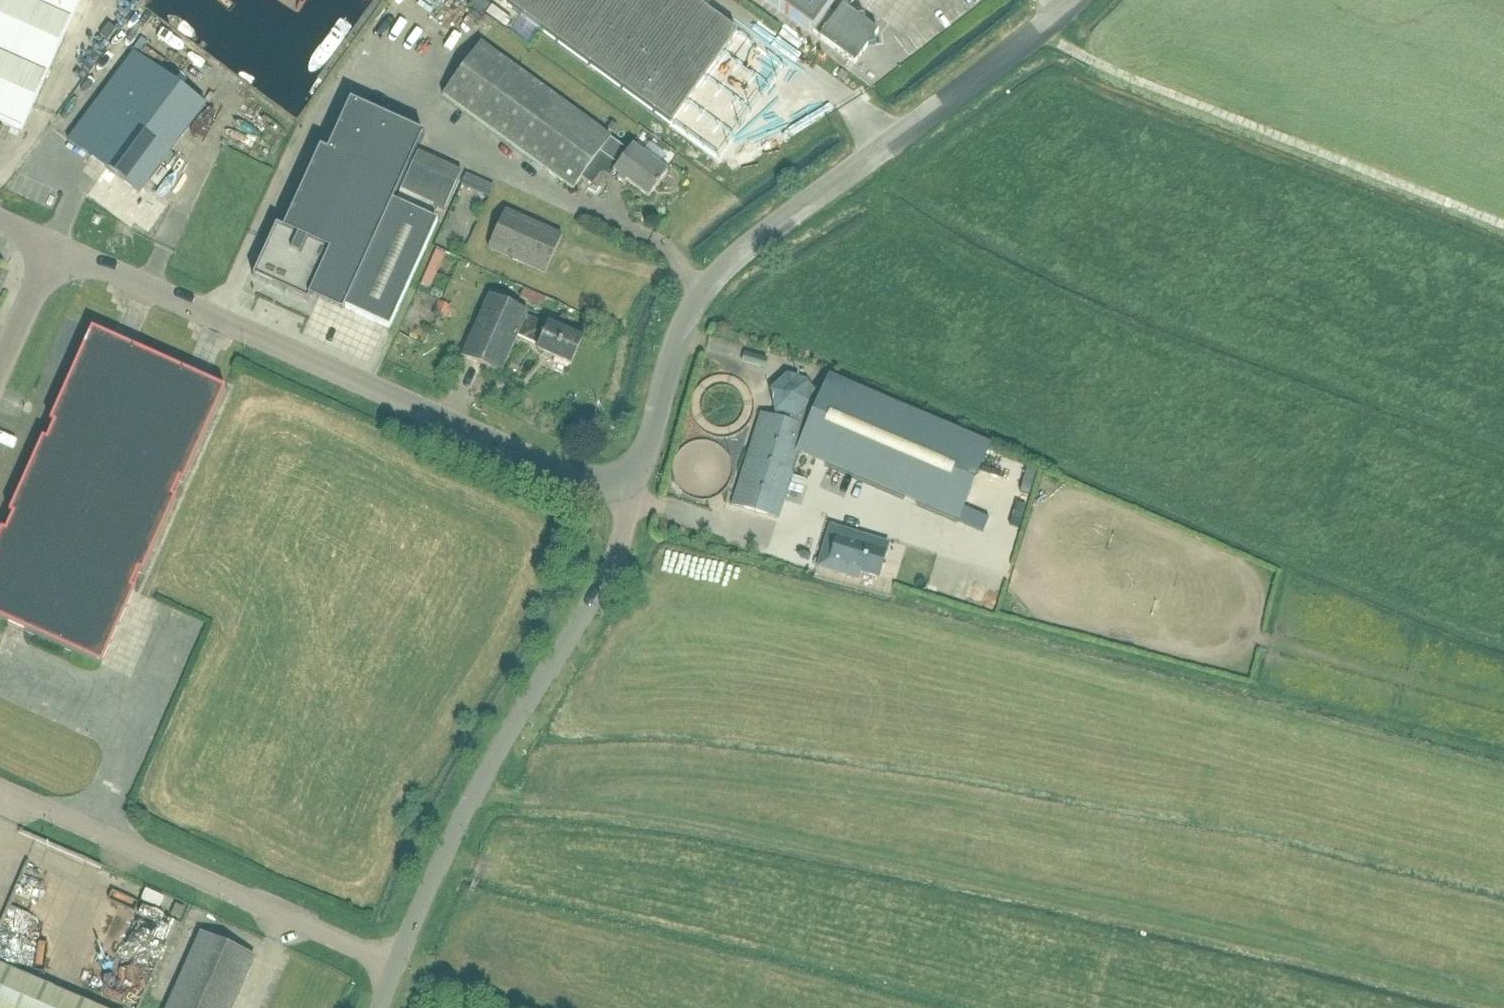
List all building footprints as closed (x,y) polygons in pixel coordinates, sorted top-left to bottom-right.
[(19,133),(79,0),(0,0),(0,124),(19,133)] [(513,12),(507,19),(528,35),(539,44),(545,35),(669,126),(736,34),(689,0),(512,0),(506,7),(513,12)] [(854,66),(867,48),(875,46),(874,38),(878,33),(865,24),(863,17),(857,18),(842,7),(835,17),(828,12),(837,0),(764,0),(812,35),(813,33),(820,38),(819,40),(854,66)] [(453,1),(446,6),(457,24),(465,19),(453,1)] [(99,36),(107,43),(116,31),(108,25),(99,36)] [(598,155),(610,139),(480,45),(442,97),(572,191),(598,155)] [(139,196),(143,191),(146,194),(155,183),(151,180),(205,107),(133,54),(67,142),(139,196)] [(424,137),(352,104),(330,154),(321,150),(285,229),(277,225),(252,279),(308,304),(312,295),(344,309),(392,203),(394,204),(417,154),(424,137)] [(610,139),(598,155),(616,168),(613,173),(619,177),(617,181),(624,186),(626,182),(648,198),(667,173),(631,147),(628,152),(610,139)] [(437,224),(427,219),(433,206),(445,211),(461,174),(417,154),(394,204),(392,203),(344,309),(388,330),(437,224)] [(504,212),(488,250),(545,274),(561,237),(504,212)] [(519,298),(527,301),(531,292),(523,289),(519,298)] [(570,368),(582,340),(549,325),(547,329),(525,319),(527,315),(488,298),(461,358),(500,376),(517,337),(539,347),(537,353),(570,368)] [(0,530),(0,621),(99,667),(224,392),(90,331),(0,530)] [(778,521),(798,454),(957,522),(990,445),(829,375),(806,429),(760,415),(732,507),(778,521)] [(785,380),(770,395),(773,414),(797,422),(815,401),(806,387),(785,380)] [(576,426),(579,436),(591,432),(588,422),(576,426)] [(888,546),(831,529),(826,545),(832,547),(825,569),(858,579),(859,573),(878,578),(888,546)] [(141,910),(161,916),(165,904),(145,898),(141,910)] [(166,1007),(232,1007),(254,959),(199,934),(166,1007)] [(0,969),(0,1007),(92,1007),(0,969)]
